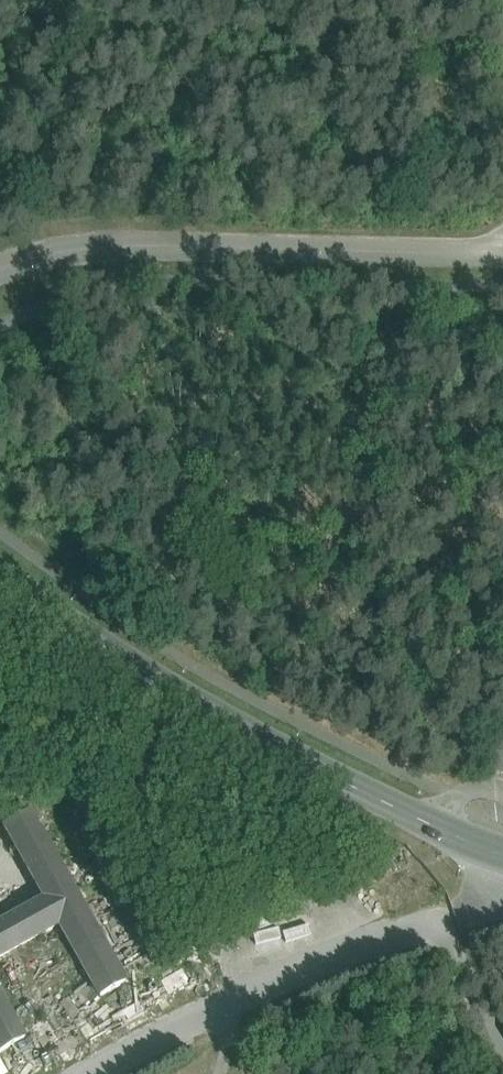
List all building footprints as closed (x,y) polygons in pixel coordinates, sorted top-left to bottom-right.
[(492,737),(486,769),(502,772),(502,739),(492,737)] [(69,882),(69,883),(29,813),(4,827),(44,900),(0,925),(0,959),(59,926),(99,999),(125,984),(86,914),(87,914),(69,882)] [(24,1041),(0,998),(0,1054),(24,1041)]
